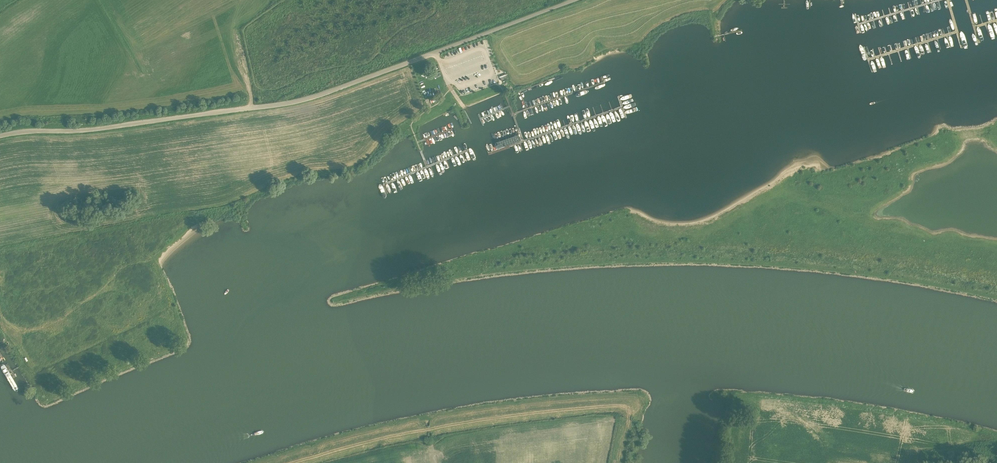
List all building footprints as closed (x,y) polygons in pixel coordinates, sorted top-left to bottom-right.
[(521,141),(519,134),(504,139),(497,142),(498,145),(504,143),(505,146),(521,141)] [(15,391),(16,392),(17,392),(18,391),(19,390),(19,389),(19,388),(18,387),(18,386),(13,378),(16,377),(8,363),(5,364),(6,366),(5,365),(4,365),(3,364),(2,365),(1,365),(1,366),(1,367),(1,368),(13,389),(14,390),(15,391)]
